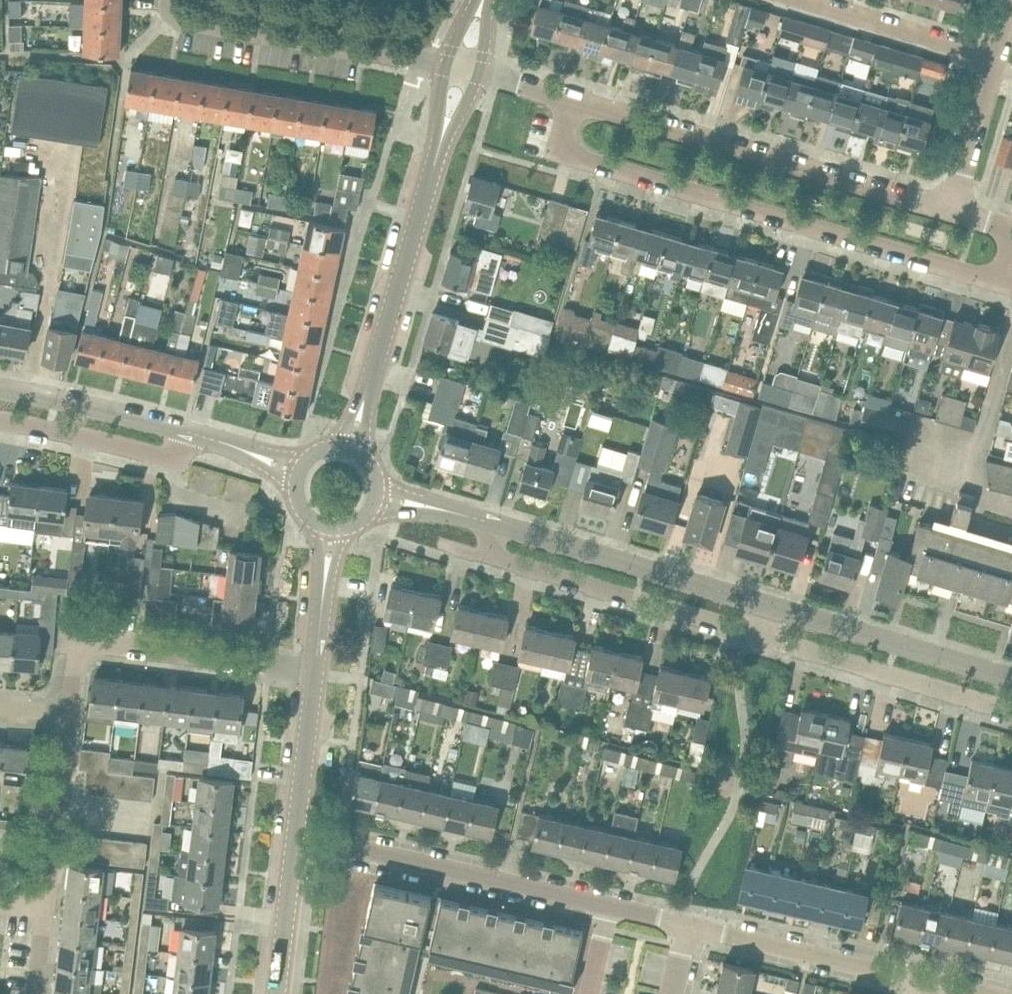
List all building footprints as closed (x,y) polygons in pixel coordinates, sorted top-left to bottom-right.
[(8,16),(22,16),(22,0),(9,0),(8,16)] [(531,29),(539,32),(537,38),(553,43),(565,0),(562,10),(548,6),(550,0),(540,0),(531,29)] [(572,0),(565,0),(553,43),(568,47),(570,41),(578,43),(589,5),(585,17),(570,12),(573,0),(572,0)] [(664,8),(670,10),(672,4),(676,5),(678,0),(666,0),(664,8)] [(689,8),(699,11),(702,0),(691,0),(689,8)] [(937,2),(962,9),(965,0),(938,0),(937,2)] [(86,1),(85,26),(120,28),(121,3),(86,1)] [(751,6),(737,1),(726,45),(730,46),(738,48),(751,6)] [(612,12),(589,5),(578,43),(585,46),(584,52),(599,56),(608,24),(612,12)] [(751,6),(738,48),(733,66),(746,25),(752,27),(754,23),(763,25),(767,10),(751,6)] [(626,13),(622,28),(608,24),(599,56),(614,61),(616,54),(624,57),(636,16),(626,13)] [(807,22),(784,15),(778,35),(802,42),(807,22)] [(831,29),(807,22),(802,42),(825,49),(831,29)] [(23,24),(10,23),(8,23),(9,40),(9,49),(25,48),(25,44),(24,44),(24,40),(23,40),(23,24)] [(85,26),(84,51),(99,52),(118,53),(119,53),(120,28),(85,26)] [(692,84),(701,51),(691,48),(696,32),(683,28),(678,44),(670,71),(678,73),(676,79),(692,84)] [(854,36),(831,29),(825,49),(848,56),(851,45),(854,36)] [(630,66),(645,70),(655,38),(632,31),(624,57),(632,59),(630,66)] [(877,43),(854,36),(851,45),(874,52),(870,63),(871,63),(877,43)] [(678,44),(655,38),(645,70),(660,75),(662,68),(670,71),(678,44)] [(705,39),(701,51),(692,84),(715,91),(730,46),(726,45),(705,39)] [(900,50),(877,43),(871,63),(885,67),(883,75),(892,78),(894,70),(900,50)] [(923,57),(900,50),(894,70),(917,77),(923,57)] [(771,61),(743,53),(740,63),(744,64),(736,90),(745,92),(743,99),(758,104),(770,65),(771,61)] [(947,64),(923,57),(917,77),(918,77),(920,69),(943,76),(947,64)] [(770,65),(758,104),(773,108),(775,102),(783,104),(793,71),(770,65)] [(155,72),(131,67),(125,102),(149,106),(155,72)] [(108,85),(21,71),(11,130),(98,144),(108,85)] [(789,113),(804,117),(816,78),(793,71),(783,104),(791,106),(789,113)] [(180,76),(155,72),(149,106),(174,110),(180,76)] [(818,73),(816,78),(804,117),(819,122),(822,116),(829,118),(841,80),(818,73)] [(204,80),(180,76),(174,110),(199,114),(204,80)] [(229,84),(204,80),(199,114),(223,119),(229,84)] [(850,83),(841,80),(829,118),(837,120),(835,127),(851,131),(860,98),(847,94),(850,83)] [(254,88),(229,84),(223,119),(248,123),(254,88)] [(278,93),(254,88),(248,123),(272,127),(278,93)] [(303,97),(278,93),(272,127),(297,131),(303,97)] [(887,93),(883,105),(874,138),(897,145),(910,100),(887,93)] [(327,101),(303,97),(297,131),(321,135),(327,101)] [(860,98),(851,131),(866,136),(868,129),(876,132),(883,105),(860,98)] [(934,107),(910,100),(897,145),(912,149),(914,143),(922,145),(934,107)] [(327,101),(321,135),(346,139),(352,105),(327,101)] [(376,110),(352,105),(346,139),(371,144),(376,110)] [(1011,164),(1011,136),(1003,134),(995,160),(1011,164)] [(192,156),(191,167),(203,169),(205,158),(192,156)] [(351,166),(341,164),(337,186),(348,188),(351,166)] [(138,170),(126,168),(123,184),(136,186),(138,170)] [(152,172),(138,170),(136,186),(149,189),(152,172)] [(25,285),(24,289),(36,291),(37,287),(38,279),(33,271),(27,270),(41,175),(0,174),(0,281),(25,285)] [(220,184),(218,197),(234,200),(238,177),(229,175),(227,185),(220,184)] [(499,183),(472,175),(464,205),(479,210),(475,223),(497,230),(501,215),(491,212),(499,183)] [(175,176),(172,193),(185,195),(188,178),(175,176)] [(238,177),(234,200),(251,202),(253,189),(237,187),(238,177)] [(188,178),(185,195),(198,197),(201,180),(188,178)] [(348,188),(337,186),(334,203),(333,202),(333,204),(331,204),(329,216),(346,219),(348,206),(357,208),(361,190),(348,188)] [(267,205),(284,208),(286,195),(269,192),(267,205)] [(302,197),(286,195),(284,208),(300,211),(302,197)] [(75,198),(65,250),(94,255),(100,230),(104,203),(75,198)] [(549,198),(538,237),(576,248),(588,209),(549,198)] [(313,213),(329,216),(331,204),(333,204),(333,202),(315,199),(313,213)] [(605,216),(597,213),(589,239),(585,238),(578,262),(592,266),(596,248),(611,253),(621,219),(606,215),(605,216)] [(309,219),(304,243),(340,251),(345,227),(309,219)] [(644,226),(621,219),(611,253),(625,257),(621,270),(630,273),(644,226)] [(270,225),(268,236),(288,240),(290,230),(270,225)] [(654,277),(667,233),(644,226),(636,254),(643,256),(639,272),(654,277)] [(690,240),(667,233),(657,266),(658,267),(656,273),(669,277),(670,276),(679,278),(690,240)] [(288,240),(268,236),(266,246),(286,250),(288,240)] [(690,240),(681,273),(704,280),(713,246),(690,240)] [(110,242),(109,255),(127,256),(128,243),(110,242)] [(340,251),(304,243),(299,267),(335,274),(340,251)] [(701,288),(724,295),(736,253),(713,246),(704,280),(701,288)] [(243,254),(226,250),(221,274),(238,277),(243,254)] [(497,263),(451,250),(442,278),(467,285),(472,270),(493,276),(497,263)] [(214,251),(211,264),(220,266),(223,254),(214,251)] [(158,253),(155,269),(170,273),(174,258),(160,253),(158,253)] [(760,260),(736,253),(724,295),(747,302),(760,260)] [(775,265),(760,260),(747,302),(761,306),(752,337),(769,342),(782,297),(775,295),(783,268),(775,266),(775,265)] [(299,267),(294,290),(330,297),(335,274),(299,267)] [(260,272),(258,282),(278,287),(281,277),(260,272)] [(813,326),(826,280),(811,275),(810,277),(802,274),(794,301),(788,299),(781,324),(793,328),(795,320),(813,326)] [(849,287),(826,280),(813,326),(836,333),(837,329),(849,287)] [(278,287),(258,282),(256,292),(276,297),(278,287)] [(102,290),(92,287),(87,308),(97,310),(102,290)] [(860,336),(863,327),(872,293),(849,287),(837,329),(860,336)] [(52,308),(43,356),(68,361),(76,330),(85,293),(59,288),(55,308),(52,308)] [(24,289),(22,297),(18,301),(13,300),(12,305),(0,316),(0,348),(25,353),(30,326),(29,326),(32,308),(37,309),(40,291),(24,289)] [(330,298),(294,290),(289,313),(325,321),(330,298)] [(896,300),(872,293),(863,327),(878,332),(880,326),(887,328),(896,300)] [(119,338),(106,335),(98,364),(121,370),(134,319),(139,299),(130,297),(119,338)] [(220,298),(214,321),(232,325),(238,302),(220,298)] [(883,342),(906,349),(919,307),(896,300),(887,328),(883,342)] [(514,308),(491,302),(487,316),(509,323),(514,308)] [(920,302),(919,307),(906,349),(930,356),(931,351),(944,355),(954,321),(942,317),(942,315),(934,313),(936,306),(920,302)] [(186,311),(175,308),(170,329),(180,331),(186,311)] [(602,312),(594,309),(584,344),(607,351),(612,335),(616,322),(600,317),(602,312)] [(196,313),(186,311),(180,331),(191,334),(196,313)] [(584,344),(591,316),(568,311),(560,337),(584,344)] [(478,326),(432,312),(424,339),(450,347),(454,334),(474,340),(478,326)] [(289,313),(284,336),(320,344),(325,321),(289,313)] [(541,315),(537,331),(546,334),(548,334),(552,318),(541,315)] [(537,331),(509,323),(487,316),(483,329),(514,338),(516,333),(544,341),(546,334),(537,331)] [(976,324),(954,318),(954,321),(944,355),(942,360),(965,366),(978,322),(977,322),(976,324)] [(134,319),(121,370),(125,371),(144,376),(152,346),(157,325),(145,322),(134,319)] [(993,327),(978,322),(965,366),(987,373),(999,331),(993,329),(993,327)] [(75,358),(91,362),(98,364),(106,335),(92,331),(94,326),(83,323),(75,358)] [(248,329),(246,339),(252,340),(265,343),(268,333),(248,329)] [(607,351),(618,354),(622,338),(612,335),(607,351)] [(284,336),(279,360),(315,368),(320,344),(284,336)] [(658,349),(635,342),(630,358),(653,365),(659,344),(658,349)] [(152,346),(144,376),(162,380),(167,382),(176,347),(167,344),(166,350),(152,346)] [(683,351),(659,344),(653,365),(677,372),(682,353),(683,351)] [(192,388),(197,368),(199,358),(186,355),(187,349),(176,347),(167,382),(192,388)] [(700,378),(704,360),(682,353),(677,372),(700,378)] [(315,368),(279,360),(274,384),(310,391),(315,368)] [(723,386),(728,368),(704,360),(700,378),(723,386)] [(235,363),(233,374),(238,376),(259,380),(261,369),(240,365),(235,363)] [(225,373),(204,367),(198,389),(219,394),(225,373)] [(759,377),(728,368),(723,386),(754,395),(759,377)] [(445,431),(437,460),(463,469),(478,422),(448,413),(450,407),(458,409),(466,382),(441,374),(428,417),(446,422),(444,430),(445,431)] [(773,382),(763,380),(758,396),(790,405),(798,375),(795,388),(773,382)] [(821,382),(798,375),(790,405),(814,412),(821,388),(820,388),(821,382)] [(310,391),(274,384),(269,407),(305,415),(310,391)] [(843,395),(821,388),(814,412),(836,418),(843,395)] [(943,392),(935,419),(947,422),(955,396),(943,392)] [(967,399),(955,396),(947,422),(973,429),(977,417),(963,413),(967,399)] [(528,412),(531,403),(516,398),(506,430),(521,434),(528,412)] [(760,405),(741,399),(726,449),(745,455),(760,405)] [(808,416),(763,403),(744,468),(761,473),(771,440),(799,448),(808,416)] [(865,406),(864,410),(863,410),(859,425),(882,432),(888,412),(865,406)] [(850,422),(859,425),(863,410),(854,407),(850,422)] [(588,408),(586,424),(610,428),(613,411),(588,408)] [(521,434),(533,438),(540,415),(528,412),(521,434)] [(911,419),(888,412),(882,432),(905,439),(911,419)] [(851,429),(808,416),(799,448),(825,456),(817,489),(833,494),(851,429)] [(677,426),(651,418),(642,449),(638,463),(664,470),(677,426)] [(478,421),(478,422),(463,469),(490,477),(499,447),(483,442),(489,424),(478,421)] [(582,439),(562,433),(557,450),(532,443),(519,485),(546,493),(550,480),(568,485),(582,439)] [(876,468),(891,473),(899,447),(883,442),(876,468)] [(632,481),(641,452),(628,449),(620,478),(632,481)] [(1011,492),(1011,465),(988,459),(989,487),(1011,492)] [(589,473),(586,485),(580,504),(611,513),(620,482),(589,473)] [(648,475),(641,501),(635,520),(667,530),(677,499),(661,494),(665,480),(648,475)] [(34,527),(39,484),(12,481),(11,495),(0,493),(0,523),(34,527)] [(68,488),(39,484),(34,527),(35,527),(34,531),(73,536),(75,521),(77,506),(66,505),(68,488)] [(116,496),(90,493),(86,538),(110,540),(116,496)] [(697,493),(690,516),(685,535),(711,543),(724,501),(697,493)] [(141,499),(116,496),(110,540),(136,544),(141,499)] [(920,520),(907,567),(918,570),(917,573),(933,578),(931,587),(952,593),(977,600),(979,592),(1007,600),(1008,597),(1011,598),(1011,548),(970,536),(963,534),(972,505),(956,502),(948,529),(920,520)] [(750,503),(742,531),(736,550),(766,559),(780,512),(750,503)] [(869,503),(865,519),(861,533),(865,534),(877,537),(885,507),(869,503)] [(199,519),(176,512),(158,513),(155,540),(217,546),(220,525),(199,523),(199,519)] [(810,520),(780,512),(766,559),(796,568),(810,520)] [(861,533),(865,519),(859,518),(853,537),(834,531),(820,575),(851,585),(865,534),(861,533)] [(880,535),(877,548),(871,567),(872,567),(874,562),(884,565),(876,592),(898,599),(907,567),(906,567),(910,556),(890,550),(893,538),(880,535)] [(153,546),(151,564),(161,565),(163,547),(153,546)] [(85,595),(87,579),(81,578),(84,549),(72,548),(66,593),(85,595)] [(261,552),(230,548),(228,573),(258,577),(261,552)] [(129,584),(123,583),(121,599),(140,601),(145,556),(132,555),(129,584)] [(151,564),(148,589),(170,591),(173,567),(161,565),(151,564)] [(258,577),(228,573),(225,598),(255,601),(258,577)] [(384,614),(404,619),(409,620),(416,590),(391,584),(384,614)] [(16,596),(17,587),(0,585),(0,594),(16,596)] [(42,590),(17,587),(16,596),(42,598),(42,590)] [(170,591),(148,589),(145,614),(167,616),(170,591)] [(60,592),(42,590),(42,598),(40,621),(57,622),(60,592)] [(441,596),(416,590),(409,620),(434,626),(441,596)] [(215,597),(212,621),(222,623),(252,626),(255,601),(225,598),(215,597)] [(458,605),(454,624),(451,635),(476,641),(483,610),(458,605)] [(508,616),(483,610),(476,641),(501,647),(508,616)] [(387,625),(374,624),(372,648),(384,649),(387,625)] [(526,625),(521,644),(519,655),(544,660),(550,631),(526,625)] [(12,665),(14,631),(0,630),(0,664),(12,665)] [(14,631),(12,665),(38,667),(40,633),(14,631)] [(575,636),(550,631),(544,660),(568,666),(575,636)] [(440,642),(428,639),(422,662),(427,663),(425,671),(433,673),(440,642)] [(452,645),(440,642),(433,673),(445,676),(452,645)] [(593,645),(588,665),(586,675),(611,680),(618,651),(593,645)] [(643,657),(618,651),(611,680),(636,686),(643,657)] [(507,662),(495,659),(490,683),(502,686),(507,662)] [(519,665),(507,662),(502,686),(497,710),(508,713),(509,705),(510,706),(519,665)] [(685,671),(660,666),(651,705),(676,711),(685,671)] [(710,677),(685,671),(676,711),(679,701),(703,707),(710,677)] [(90,707),(90,709),(115,712),(119,678),(94,675),(90,707)] [(395,683),(374,677),(371,689),(385,693),(382,702),(394,706),(396,695),(392,694),(395,683)] [(115,712),(114,721),(139,724),(140,715),(145,682),(119,678),(115,712)] [(574,683),(562,680),(557,703),(569,706),(574,683)] [(169,685),(145,682),(140,715),(164,718),(169,685)] [(419,689),(395,683),(392,694),(396,695),(394,706),(395,706),(397,695),(416,701),(419,689)] [(587,686),(574,683),(569,706),(582,709),(587,686)] [(192,687),(169,685),(164,718),(188,721),(192,687)] [(218,691),(192,687),(188,721),(213,724),(214,724),(218,691)] [(241,709),(243,694),(218,691),(214,724),(213,724),(209,754),(220,755),(222,739),(237,741),(240,723),(241,709)] [(424,696),(420,708),(444,714),(447,702),(424,696)] [(630,700),(625,719),(624,723),(636,726),(642,702),(630,700)] [(469,708),(447,702),(444,714),(466,720),(469,708)] [(642,702),(636,726),(648,729),(653,706),(642,702)] [(782,710),(771,762),(790,767),(794,746),(817,751),(825,712),(802,707),(800,714),(782,710)] [(493,715),(469,708),(466,720),(490,727),(493,715)] [(241,709),(240,723),(257,725),(258,712),(241,709)] [(850,718),(825,712),(817,751),(814,762),(827,765),(826,768),(837,770),(839,763),(857,767),(864,734),(847,730),(850,718)] [(493,715),(490,727),(513,733),(516,721),(493,715)] [(697,716),(692,739),(687,762),(700,765),(710,719),(697,716)] [(578,732),(554,726),(551,737),(580,745),(574,743),(578,732)] [(601,739),(578,732),(574,743),(580,745),(598,750),(598,749),(603,750),(605,741),(601,740),(601,739)] [(883,738),(864,734),(857,767),(855,777),(869,780),(875,777),(876,771),(889,774),(890,769),(900,771),(909,737),(884,732),(883,738)] [(909,737),(900,771),(911,774),(909,780),(941,787),(947,760),(930,756),(933,743),(909,737)] [(3,743),(0,772),(0,777),(24,780),(28,746),(3,743)] [(628,752),(605,746),(602,757),(625,763),(628,752)] [(85,747),(82,767),(86,768),(98,769),(107,770),(109,757),(110,751),(105,750),(85,747)] [(651,758),(628,752),(625,763),(649,769),(651,758)] [(208,763),(207,772),(231,775),(250,777),(253,759),(220,755),(209,754),(208,763)] [(109,757),(107,770),(110,771),(121,772),(133,773),(134,767),(135,760),(109,757)] [(184,760),(159,758),(159,763),(158,768),(159,766),(183,769),(184,760)] [(356,771),(349,802),(372,807),(379,776),(381,764),(358,758),(356,771)] [(675,765),(651,758),(649,769),(672,775),(675,765)] [(989,795),(996,764),(972,758),(966,784),(955,781),(948,810),(959,812),(961,803),(986,808),(989,795)] [(159,763),(135,760),(134,767),(158,770),(158,768),(159,763)] [(184,760),(183,769),(207,772),(208,763),(184,760)] [(996,764),(989,795),(999,798),(998,804),(1011,807),(1006,827),(1011,828),(1011,767),(996,764)] [(675,765),(672,775),(696,782),(698,771),(675,765)] [(84,791),(96,793),(98,769),(86,768),(84,791)] [(407,768),(404,781),(396,812),(420,818),(427,787),(430,773),(407,768)] [(98,769),(96,793),(108,794),(110,771),(98,769)] [(110,771),(108,794),(119,796),(121,772),(110,771)] [(133,773),(121,772),(119,796),(130,797),(133,773)] [(164,797),(173,798),(176,773),(167,772),(164,797)] [(143,775),(133,773),(130,797),(140,798),(143,775)] [(143,775),(140,798),(152,800),(155,776),(143,775)] [(200,776),(197,801),(231,805),(234,780),(200,776)] [(404,781),(379,776),(372,807),(396,812),(404,781)] [(450,792),(427,787),(420,818),(443,823),(450,792)] [(474,798),(450,792),(443,823),(467,829),(474,798)] [(164,797),(161,821),(163,822),(170,823),(173,798),(164,797)] [(498,803),(474,798),(467,829),(491,834),(498,803)] [(762,798),(761,801),(760,808),(777,812),(779,802),(762,798)] [(812,804),(794,800),(792,810),(793,810),(791,820),(807,824),(812,804)] [(197,801),(194,826),(228,831),(231,805),(197,801)] [(830,808),(812,804),(807,824),(808,824),(809,822),(824,825),(826,817),(828,818),(830,808)] [(532,844),(556,849),(563,819),(522,809),(516,835),(534,839),(532,844)] [(610,830),(603,860),(627,865),(638,815),(615,809),(610,830)] [(639,815),(638,815),(627,865),(650,871),(657,841),(634,835),(639,815)] [(853,837),(854,838),(858,820),(840,816),(838,826),(855,830),(853,837)] [(19,829),(19,820),(0,818),(0,827),(19,829)] [(587,825),(563,819),(557,849),(580,855),(587,825)] [(875,824),(858,820),(854,838),(870,841),(871,834),(872,834),(875,824)] [(154,821),(151,847),(160,848),(163,822),(161,821),(154,821)] [(610,830),(587,825),(580,855),(603,860),(610,830)] [(228,831),(194,826),(191,852),(225,856),(228,831)] [(942,837),(919,831),(916,842),(939,848),(942,837)] [(91,836),(79,834),(76,858),(89,859),(91,836)] [(103,837),(91,836),(89,859),(100,861),(103,837)] [(114,838),(103,837),(100,861),(111,862),(114,838)] [(962,854),(965,843),(942,837),(939,848),(963,855),(962,854)] [(125,840),(114,838),(111,862),(122,863),(125,840)] [(136,841),(125,840),(122,863),(133,865),(136,841)] [(147,842),(136,841),(133,865),(144,866),(147,842)] [(681,846),(657,841),(650,871),(674,876),(681,846)] [(987,849),(965,843),(962,854),(963,855),(985,861),(987,849)] [(160,848),(151,847),(148,871),(157,872),(160,848)] [(176,873),(176,875),(222,880),(225,856),(191,852),(191,850),(182,849),(181,853),(179,855),(177,867),(179,869),(178,873),(176,873)] [(1010,855),(987,849),(985,861),(987,861),(984,873),(1005,879),(1010,855)] [(70,863),(67,889),(102,892),(105,867),(70,863)] [(771,871),(746,865),(739,895),(764,901),(771,871)] [(134,870),(131,896),(141,897),(144,871),(134,870)] [(157,872),(148,871),(144,906),(168,909),(169,897),(168,897),(168,898),(154,896),(157,872)] [(795,877),(771,871),(764,901),(788,906),(795,877)] [(222,880),(178,875),(176,875),(173,899),(219,904),(222,880)] [(819,882),(795,877),(788,906),(812,912),(819,882)] [(907,878),(904,888),(919,891),(921,882),(907,878)] [(843,888),(819,882),(812,912),(836,918),(843,888)] [(374,883),(364,926),(367,927),(364,936),(362,935),(358,954),(360,955),(358,964),(356,963),(351,982),(354,983),(352,992),(349,992),(349,993),(422,993),(429,967),(548,993),(568,993),(583,931),(553,924),(553,926),(543,924),(544,922),(525,918),(524,920),(515,918),(516,915),(497,911),(496,913),(487,911),(488,909),(469,905),(468,907),(459,905),(460,903),(440,898),(437,911),(428,908),(431,896),(374,883)] [(867,894),(843,888),(836,918),(860,923),(867,894)] [(102,892),(67,889),(64,914),(99,918),(102,892)] [(141,897),(131,896),(128,922),(138,923),(141,897)] [(901,900),(894,932),(918,937),(926,906),(901,900)] [(926,906),(918,937),(942,943),(949,911),(926,906)] [(143,910),(139,948),(148,949),(148,947),(158,948),(161,926),(151,925),(153,912),(143,910)] [(949,911),(942,943),(965,948),(972,917),(949,911)] [(99,918),(64,914),(61,938),(96,942),(99,918)] [(182,915),(178,953),(212,958),(216,930),(203,928),(204,918),(184,915),(182,915)] [(995,922),(972,917),(965,948),(988,954),(995,922)] [(138,923),(128,922),(125,946),(135,947),(138,923)] [(995,922),(988,954),(1011,959),(1011,956),(1011,926),(995,922)] [(96,942),(61,938),(58,963),(93,968),(96,942)] [(135,947),(125,946),(122,971),(132,973),(135,947)] [(148,949),(139,948),(136,973),(145,974),(148,949)] [(212,958),(178,953),(175,978),(209,983),(212,958)] [(755,969),(723,961),(718,985),(749,993),(755,969)] [(93,968),(58,963),(55,987),(100,993),(102,982),(91,981),(93,968)] [(122,971),(120,993),(129,993),(132,973),(122,971)] [(136,973),(133,993),(143,993),(145,974),(136,973)] [(788,977),(784,993),(796,993),(799,979),(788,977)] [(209,983),(175,978),(173,993),(208,993),(209,983)] [(805,980),(802,993),(813,993),(816,983),(805,980)] [(718,985),(716,993),(749,993),(718,985)]
